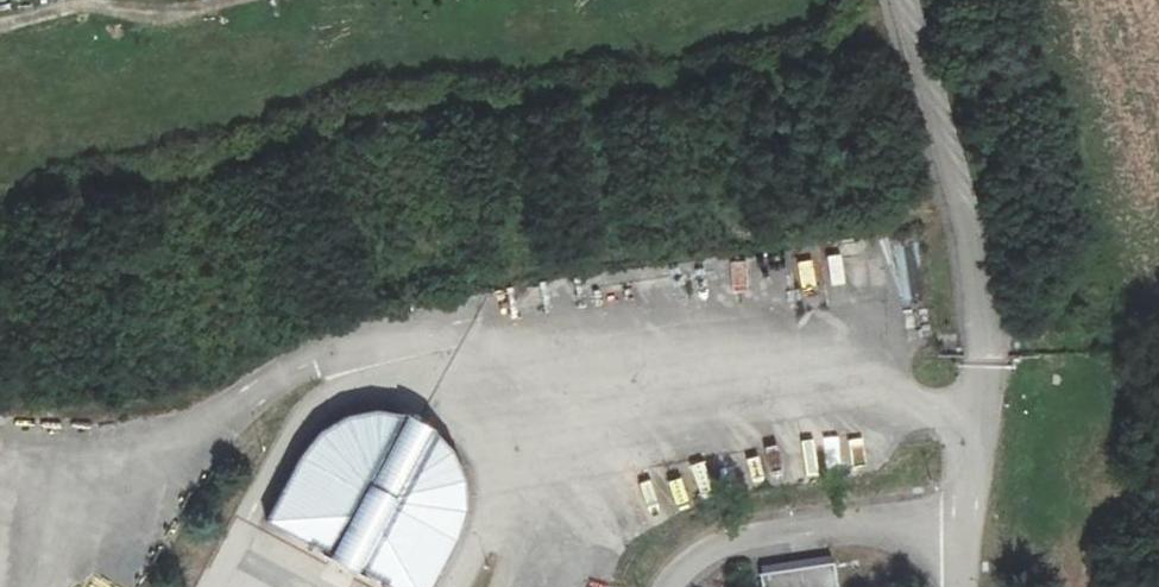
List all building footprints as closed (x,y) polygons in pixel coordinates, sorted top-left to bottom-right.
[(331,555),(406,417),(399,415),(381,413),(359,416),(348,420),(335,426),(326,433),(312,445),(303,457),(269,522),(331,555)] [(331,555),(361,572),(436,433),(423,424),(406,417),(331,555)] [(361,572),(390,586),(436,586),(458,545),(466,524),(469,508),(468,490),(463,470),(459,460),(449,446),(436,433),(361,572)] [(761,576),(762,586),(839,586),(835,565),(761,576)]
